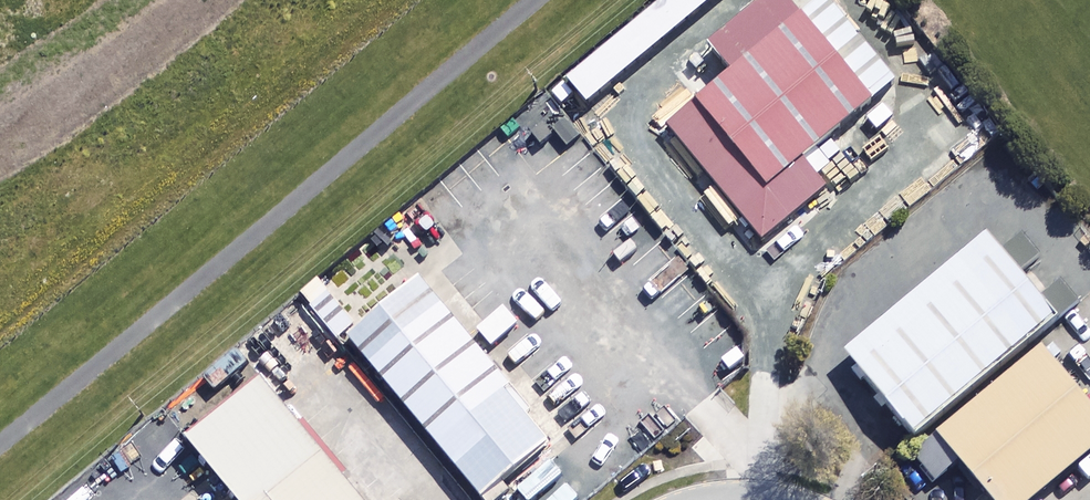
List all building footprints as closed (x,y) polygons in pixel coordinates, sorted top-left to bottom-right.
[(725,0),(662,0),(563,80),(588,111),(725,0)] [(803,0),(793,0),(717,61),(733,82),(666,136),(756,248),(833,186),(815,165),(889,106),(803,0)] [(1065,337),(991,244),(850,357),(924,449),(1065,337)] [(356,323),(322,281),(302,297),(336,339),(356,323)] [(418,289),(345,347),(468,499),(507,499),(556,461),(418,289)] [(217,393),(247,367),(234,353),(205,378),(217,393)] [(1046,363),(947,442),(993,499),(1054,499),(1089,471),(1089,417),(1046,363)] [(263,394),(197,447),(240,499),(348,499),(263,394)]
